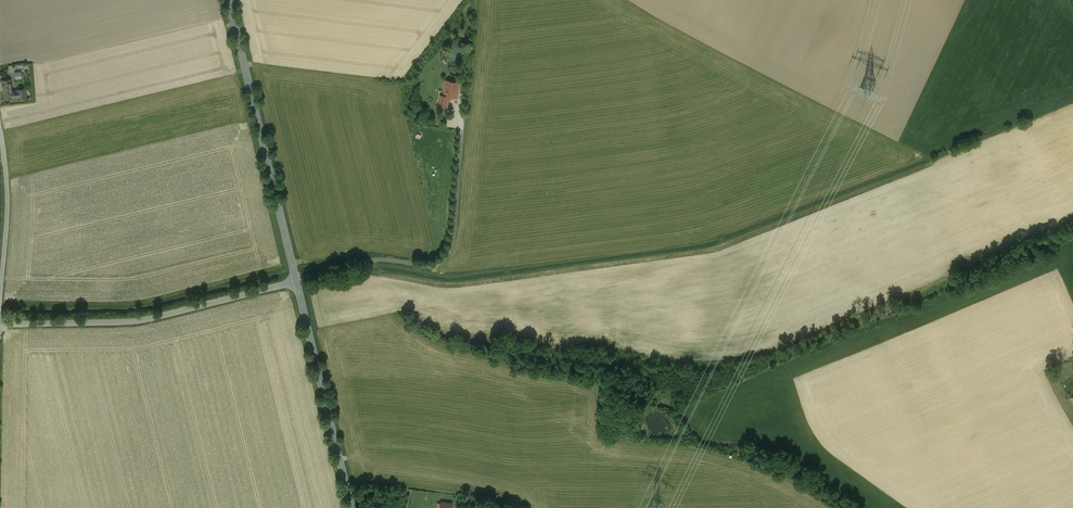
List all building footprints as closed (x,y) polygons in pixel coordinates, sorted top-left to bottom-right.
[(10,79),(2,80),(3,92),(3,93),(12,92),(10,79)] [(443,96),(444,96),(449,96),(457,98),(459,81),(445,80),(443,96)] [(17,91),(12,92),(13,98),(18,97),(18,99),(26,98),(25,89),(17,90),(17,91)] [(447,107),(449,96),(444,96),(443,99),(440,98),(438,106),(447,107)]
